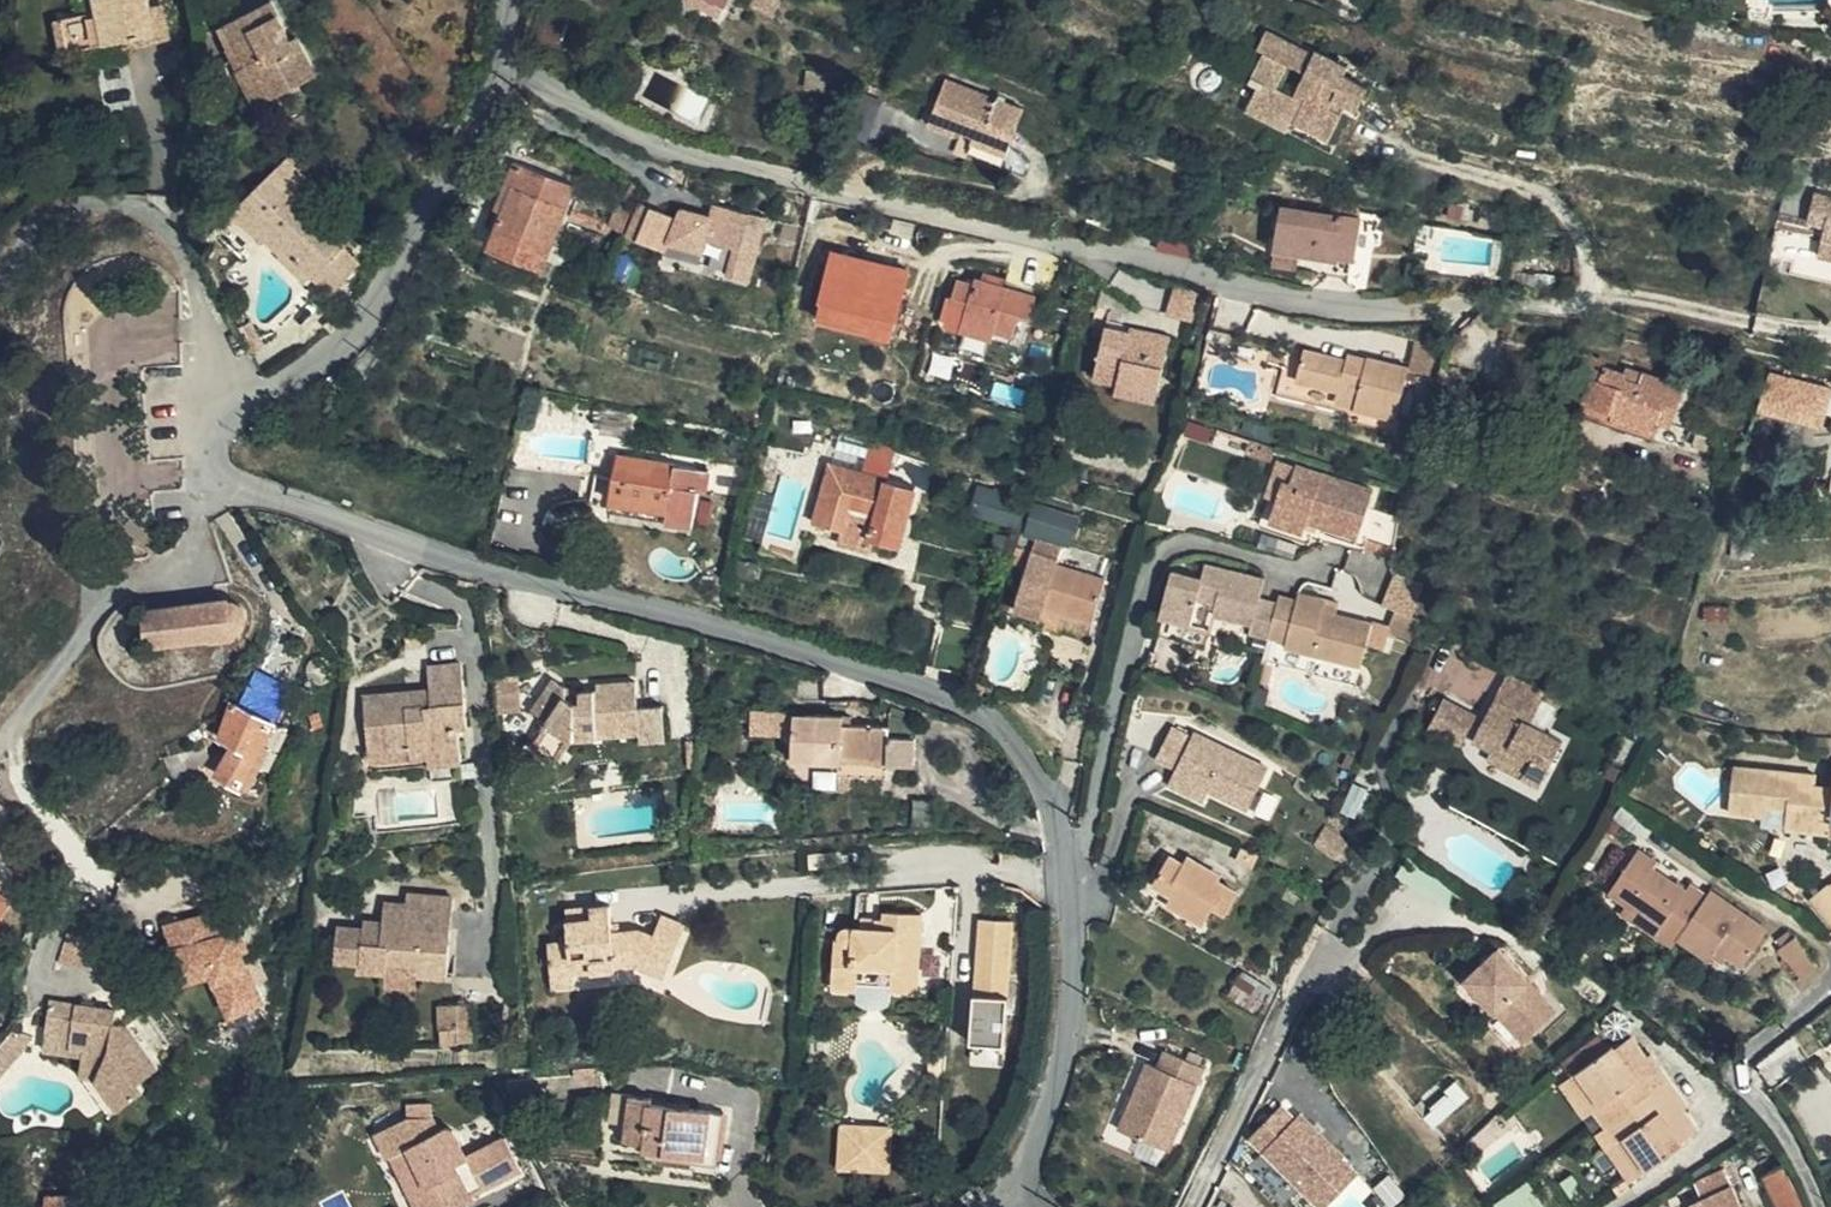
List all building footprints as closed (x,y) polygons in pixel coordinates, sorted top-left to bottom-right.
[(151,10),(149,0),(97,0),(99,10),(66,17),(71,51),(121,41),(156,35),(151,10)] [(272,2),(271,0),(248,0),(222,13),(227,24),(272,2)] [(719,0),(694,0),(694,1),(721,14),(726,3),(719,0)] [(292,40),(272,2),(227,24),(247,64),(249,63),(269,101),(317,75),(297,37),(292,40)] [(566,50),(576,18),(537,5),(530,37),(566,50)] [(166,7),(151,10),(156,35),(121,41),(123,49),(172,40),(166,7)] [(71,51),(66,17),(55,19),(61,53),(71,51)] [(247,64),(227,24),(219,27),(229,46),(225,48),(236,70),(247,64)] [(1356,112),(1368,88),(1346,76),(1349,68),(1316,50),(1313,55),(1267,31),(1257,50),(1264,54),(1249,83),(1259,89),(1246,113),(1289,134),(1293,124),(1329,142),(1343,115),(1331,108),(1335,101),(1356,112)] [(256,107),(269,101),(249,63),(247,64),(236,70),(256,107)] [(1024,109),(946,80),(930,128),(957,137),(958,133),(975,138),(970,153),(1003,165),(1024,109)] [(277,169),(298,189),(310,177),(289,157),(277,169)] [(502,212),(522,163),(513,160),(494,209),(502,212)] [(575,185),(522,163),(502,212),(490,246),(545,268),(575,185)] [(288,251),(315,279),(331,294),(361,263),(346,248),(351,241),(298,189),(277,169),(240,205),(270,234),(288,251)] [(627,198),(630,199),(634,199),(637,198),(639,195),(641,192),(641,189),(641,186),(639,183),(637,181),(634,180),(631,179),(628,180),(625,181),(623,184),(621,187),(621,190),(622,194),(624,196),(627,198)] [(1814,193),(1808,222),(1825,225),(1818,257),(1830,259),(1830,197),(1814,193)] [(1346,218),(1347,208),(1284,196),(1282,207),(1346,218)] [(624,230),(633,209),(618,203),(608,223),(624,230)] [(666,250),(678,218),(641,203),(629,236),(666,250)] [(768,218),(715,204),(707,237),(736,244),(729,274),(754,280),(768,218)] [(260,245),(263,241),(270,234),(240,205),(231,214),(260,245)] [(1362,211),(1347,208),(1346,218),(1282,207),(1276,248),(1299,252),(1354,261),(1362,211)] [(1163,223),(1156,251),(1193,259),(1196,231),(1163,223)] [(263,241),(280,259),(288,251),(270,234),(263,241)] [(836,247),(820,314),(897,332),(913,265),(836,247)] [(1297,271),(1299,252),(1276,248),(1273,267),(1297,271)] [(306,288),(315,279),(288,251),(280,259),(278,260),(306,288)] [(961,331),(994,340),(997,330),(1015,336),(1021,317),(1031,320),(1038,295),(975,278),(975,284),(959,279),(952,300),(968,305),(963,323),(961,331)] [(1206,326),(1210,307),(1195,304),(1198,289),(1174,283),(1167,315),(1206,326)] [(107,351),(162,357),(166,314),(124,310),(126,289),(81,285),(76,333),(109,336),(107,351)] [(1210,307),(1214,294),(1198,289),(1195,304),(1210,307)] [(947,319),(963,323),(968,305),(952,300),(947,319)] [(1015,336),(1026,339),(1031,320),(1021,317),(1015,336)] [(1129,342),(1131,331),(1105,326),(1103,338),(1129,342)] [(1206,326),(1204,335),(1223,340),(1226,330),(1206,326)] [(1132,329),(1131,331),(1129,342),(1103,338),(1094,388),(1155,402),(1168,336),(1132,329)] [(1023,347),(1026,339),(1015,336),(997,330),(994,340),(1023,347)] [(1600,374),(1603,363),(1606,355),(1581,348),(1567,391),(1583,398),(1591,371),(1600,374)] [(1408,368),(1394,364),(1369,358),(1366,366),(1347,361),(1305,351),(1297,379),(1339,391),(1337,401),(1356,406),(1356,410),(1396,419),(1408,368)] [(1366,366),(1369,358),(1349,353),(1347,361),(1366,366)] [(1642,381),(1646,368),(1606,355),(1603,363),(1630,372),(1629,376),(1642,381)] [(1687,381),(1646,368),(1642,381),(1629,376),(1630,372),(1603,363),(1600,374),(1591,371),(1583,398),(1617,407),(1615,413),(1660,426),(1662,416),(1675,420),(1687,381)] [(1772,369),(1761,407),(1823,424),(1830,396),(1830,385),(1772,369)] [(1617,407),(1583,398),(1579,412),(1613,421),(1615,413),(1617,407)] [(1657,435),(1660,426),(1615,413),(1613,421),(1657,435)] [(1272,463),(1277,449),(1248,440),(1245,455),(1272,463)] [(668,513),(666,522),(693,526),(699,491),(709,492),(712,470),(618,456),(611,503),(668,513)] [(1291,484),(1297,467),(1277,460),(1265,497),(1278,501),(1284,481),(1291,484)] [(830,464),(815,523),(842,529),(839,540),(867,548),(870,538),(902,546),(916,488),(830,464)] [(1395,557),(1398,520),(1367,508),(1371,491),(1297,467),(1291,484),(1284,481),(1278,501),(1272,521),(1304,532),(1307,520),(1357,536),(1355,542),(1395,557)] [(1021,527),(1032,500),(983,481),(973,509),(1021,527)] [(610,512),(666,522),(668,513),(611,503),(610,512)] [(1053,536),(1069,540),(1074,520),(1045,511),(1040,527),(1054,530),(1053,536)] [(842,529),(815,523),(812,533),(839,540),(842,529)] [(1057,563),(1062,545),(1036,537),(1018,598),(1044,605),(1063,611),(1093,621),(1106,577),(1069,567),(1057,563)] [(796,562),(800,547),(764,538),(761,553),(796,562)] [(1075,548),(1062,545),(1057,563),(1069,567),(1075,548)] [(1250,634),(1269,638),(1278,602),(1262,599),(1266,580),(1207,563),(1203,578),(1173,571),(1161,617),(1192,625),(1197,601),(1215,604),(1212,615),(1252,626),(1250,634)] [(1425,586),(1397,575),(1384,605),(1396,611),(1412,617),(1425,586)] [(219,594),(150,601),(153,640),(218,633),(218,635),(240,634),(239,630),(245,625),(250,620),(250,608),(245,600),(239,595),(234,595),(235,592),(219,594)] [(1278,602),(1269,638),(1286,642),(1285,647),(1362,667),(1371,623),(1336,615),(1338,603),(1299,593),(1297,599),(1279,595),(1278,602)] [(1044,605),(1018,598),(1015,612),(1040,619),(1044,605)] [(1209,630),(1212,615),(1215,604),(1197,601),(1192,625),(1209,630)] [(1058,631),(1063,611),(1044,605),(1040,619),(1039,625),(1058,631)] [(1387,631),(1415,642),(1424,623),(1412,617),(1396,611),(1387,631)] [(1192,625),(1161,617),(1157,634),(1188,641),(1192,625)] [(1204,646),(1209,630),(1192,625),(1188,641),(1204,646)] [(422,650),(421,632),(405,633),(406,651),(422,650)] [(1472,697),(1486,670),(1438,646),(1426,668),(1452,682),(1435,715),(1473,735),(1488,706),(1472,697)] [(331,677),(334,668),(330,658),(322,656),(313,656),(307,663),(306,674),(313,681),(323,683),(331,677)] [(1275,662),(1263,659),(1257,681),(1269,684),(1275,662)] [(409,749),(411,758),(431,756),(432,765),(463,762),(459,729),(470,727),(462,665),(427,668),(430,690),(431,704),(406,707),(404,694),(363,698),(369,754),(409,749)] [(1526,716),(1544,681),(1541,679),(1513,666),(1496,700),(1526,716)] [(234,699),(233,699),(223,735),(236,742),(220,772),(254,789),(286,725),(278,720),(292,689),(258,671),(242,702),(234,699)] [(563,696),(567,691),(552,682),(532,713),(547,723),(531,750),(556,768),(576,736),(639,733),(639,744),(666,742),(664,706),(636,707),(635,682),(596,685),(595,689),(580,691),(581,702),(572,702),(563,696)] [(431,704),(430,690),(404,694),(406,707),(431,704)] [(569,692),(567,691),(563,696),(572,702),(581,702),(580,691),(569,692)] [(1526,716),(1496,700),(1474,742),(1493,751),(1488,761),(1539,788),(1561,742),(1524,721),(1526,716)] [(754,707),(754,733),(794,732),(793,707),(754,707)] [(842,726),(842,716),(795,714),(794,761),(840,762),(840,756),(887,757),(887,764),(914,765),(915,738),(888,738),(888,728),(851,726),(842,726)] [(851,716),(842,716),(842,726),(851,726),(851,716)] [(1268,765),(1225,745),(1222,750),(1211,745),(1213,740),(1194,731),(1193,735),(1170,725),(1155,756),(1175,766),(1173,771),(1208,788),(1247,807),(1268,765)] [(1222,750),(1225,745),(1213,740),(1211,745),(1222,750)] [(206,746),(193,752),(200,766),(214,760),(206,746)] [(370,762),(411,758),(409,749),(369,754),(370,762)] [(200,766),(193,752),(169,763),(178,782),(202,771),(200,766)] [(840,756),(840,762),(887,764),(887,757),(840,756)] [(302,783),(302,761),(290,760),(289,783),(302,783)] [(1829,833),(1830,823),(1830,818),(1830,788),(1812,786),(1790,785),(1791,773),(1735,768),(1730,814),(1765,816),(1766,807),(1787,809),(1785,830),(1829,833)] [(1204,798),(1208,788),(1173,771),(1168,781),(1204,798)] [(1813,775),(1791,773),(1790,785),(1812,786),(1813,775)] [(712,813),(716,792),(702,790),(699,810),(712,813)] [(1638,836),(1648,822),(1624,804),(1614,818),(1638,836)] [(1337,855),(1346,840),(1326,826),(1315,841),(1337,855)] [(1258,855),(1241,848),(1236,861),(1252,868),(1258,855)] [(1672,947),(1677,938),(1706,895),(1689,884),(1684,889),(1653,868),(1658,861),(1639,848),(1609,894),(1625,904),(1619,913),(1672,947)] [(1227,915),(1240,893),(1219,882),(1223,875),(1187,856),(1183,863),(1168,855),(1153,884),(1171,894),(1167,903),(1204,924),(1213,907),(1227,915)] [(1764,883),(1779,895),(1800,870),(1785,858),(1764,883)] [(1811,896),(1830,922),(1830,885),(1829,883),(1811,896)] [(1706,895),(1677,938),(1709,960),(1717,948),(1742,967),(1767,930),(1710,889),(1706,895)] [(418,968),(418,977),(446,979),(452,899),(407,895),(406,907),(384,904),(383,923),(362,922),(363,931),(337,930),(335,963),(360,964),(360,973),(386,975),(386,967),(418,968)] [(10,903),(0,897),(0,917),(10,903)] [(237,906),(163,939),(183,983),(216,968),(232,1005),(273,987),(237,906)] [(549,944),(550,962),(573,960),(574,973),(637,965),(665,976),(685,925),(662,915),(653,936),(638,930),(613,934),(611,906),(565,911),(568,942),(549,944)] [(911,988),(917,912),(882,909),(881,917),(874,916),(873,927),(856,925),(846,924),(844,925),(841,925),(840,925),(838,928),(835,932),(836,935),(836,936),(831,935),(827,982),(852,984),(854,962),(887,964),(886,986),(911,988)] [(874,916),(857,915),(856,925),(873,927),(874,916)] [(1014,918),(984,916),(979,991),(1010,992),(1014,918)] [(64,961),(96,966),(101,935),(69,929),(64,961)] [(1784,946),(1805,975),(1822,962),(1800,934),(1784,946)] [(1528,1037),(1561,1007),(1503,944),(1470,974),(1528,1037)] [(573,960),(550,962),(552,989),(575,986),(574,973),(573,960)] [(417,991),(418,977),(418,968),(386,967),(386,975),(385,989),(417,991)] [(1231,999),(1260,1016),(1272,993),(1244,975),(1231,999)] [(1638,1008),(1620,995),(1613,1005),(1630,1018),(1638,1008)] [(101,1078),(121,1105),(146,1086),(142,1082),(160,1067),(128,1024),(117,1023),(117,1010),(50,1001),(47,1029),(73,1033),(71,1046),(84,1048),(83,1055),(82,1078),(89,1079),(101,1078)] [(475,1037),(474,1001),(443,1001),(445,1038),(475,1037)] [(73,1033),(47,1029),(45,1049),(83,1055),(84,1048),(71,1046),(73,1033)] [(1614,1044),(1603,1029),(1566,1056),(1577,1071),(1614,1044)] [(25,1051),(8,1036),(0,1046),(0,1079),(25,1051)] [(1614,1044),(1577,1071),(1576,1072),(1602,1106),(1594,1111),(1602,1123),(1668,1079),(1650,1054),(1645,1056),(1631,1037),(1616,1047),(1614,1044)] [(1134,1111),(1126,1108),(1118,1128),(1171,1151),(1204,1066),(1165,1050),(1157,1068),(1144,1063),(1130,1096),(1139,1100),(1134,1111)] [(1602,1106),(1576,1072),(1558,1085),(1583,1119),(1594,1111),(1602,1106)] [(113,1112),(121,1105),(101,1078),(89,1079),(113,1112)] [(1687,1106),(1668,1079),(1602,1123),(1605,1127),(1614,1121),(1648,1170),(1685,1144),(1682,1141),(1697,1130),(1682,1110),(1687,1106)] [(648,1097),(615,1093),(612,1121),(628,1123),(626,1139),(645,1142),(644,1150),(718,1160),(722,1113),(648,1103),(648,1097)] [(1130,1096),(1126,1108),(1134,1111),(1139,1100),(1130,1096)] [(1249,1136),(1317,1206),(1330,1206),(1366,1173),(1304,1109),(1295,1117),(1283,1104),(1249,1136)] [(521,1169),(506,1137),(468,1156),(457,1162),(449,1146),(461,1140),(455,1128),(454,1127),(453,1126),(450,1125),(449,1126),(447,1126),(441,1129),(434,1116),(407,1118),(376,1134),(389,1158),(393,1157),(409,1147),(433,1193),(416,1202),(419,1206),(461,1206),(465,1197),(472,1194),(521,1169)] [(1629,1183),(1648,1170),(1614,1121),(1605,1127),(1595,1135),(1629,1183)] [(888,1126),(840,1124),(838,1165),(886,1167),(888,1126)] [(457,1162),(468,1156),(461,1140),(449,1146),(457,1162)] [(416,1202),(433,1193),(409,1147),(393,1157),(416,1202)] [(1784,1167),(1766,1175),(1781,1206),(1801,1206),(1784,1167)] [(1694,1183),(1701,1200),(1689,1206),(1690,1206),(1739,1206),(1722,1169),(1694,1183)] [(1497,1196),(1502,1206),(1541,1206),(1546,1204),(1533,1178),(1497,1196)] [(971,1186),(963,1192),(968,1200),(977,1193),(971,1186)] [(79,1199),(79,1194),(47,1195),(47,1206),(79,1206),(79,1199)] [(472,1194),(465,1197),(461,1206),(463,1206),(475,1200),(472,1194)] [(79,1206),(96,1206),(96,1198),(79,1199),(79,1206)]
